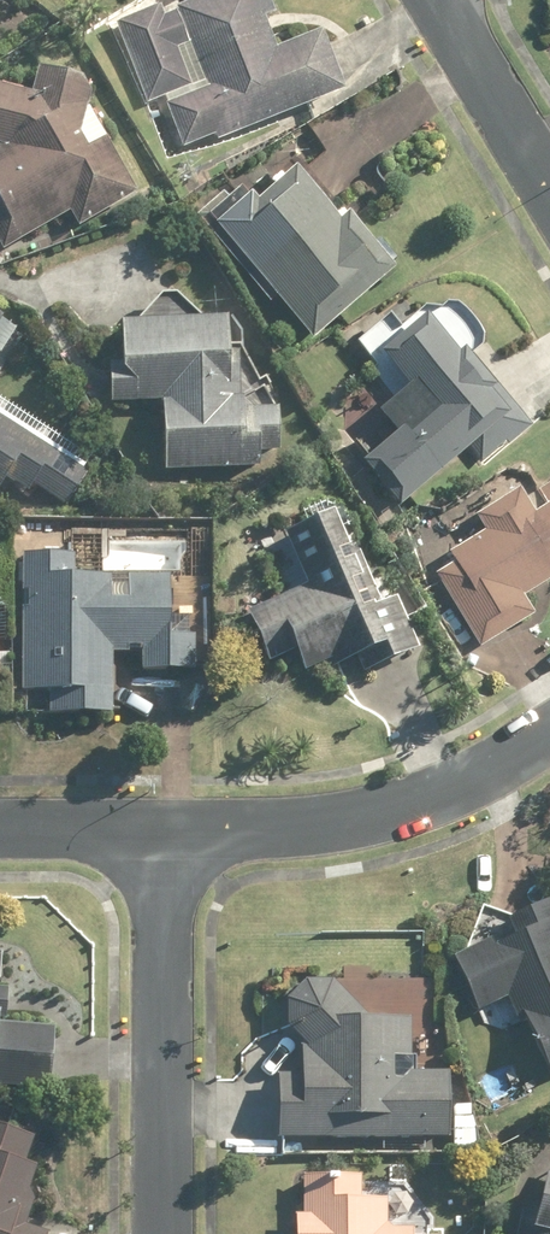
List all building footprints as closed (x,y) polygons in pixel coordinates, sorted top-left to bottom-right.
[(179,150),(210,137),(213,146),(342,93),(317,34),(273,52),(261,24),(274,18),(267,0),(172,0),(111,25),(144,106),(159,100),(179,150)] [(1,255),(66,214),(76,231),(132,196),(81,112),(82,89),(30,75),(25,96),(0,90),(0,253),(1,255)] [(232,190),(200,219),(311,345),(398,269),(375,243),(368,249),(341,219),(332,227),(286,175),(248,208),(232,190)] [(433,314),(425,320),(409,299),(352,346),(393,397),(373,414),(393,438),(362,463),(395,505),(498,421),(480,398),(486,393),(463,364),(477,353),(479,336),(455,307),(438,321),(433,314)] [(16,331),(0,321),(0,357),(16,331)] [(221,325),(112,325),(112,368),(105,368),(105,407),(154,407),(155,473),(276,472),(276,391),(221,391),(221,325)] [(65,510),(96,458),(0,400),(0,484),(1,482),(29,498),(33,491),(65,510)] [(522,600),(549,581),(549,483),(537,492),(545,505),(527,517),(510,490),(468,517),(479,534),(444,557),(450,565),(430,578),(478,652),(533,616),(522,600)] [(293,590),(240,609),(261,666),(288,656),(293,669),(320,659),(326,674),(341,669),(346,681),(413,656),(393,600),(375,607),(340,513),(274,538),(293,590)] [(137,675),(193,676),(193,638),(164,638),(165,578),(70,576),(71,554),(17,553),(14,698),(39,699),(38,720),(111,722),(112,657),(137,658),(137,675)] [(547,1083),(549,1082),(549,918),(541,900),(495,924),(499,932),(446,961),(474,1014),(503,999),(547,1083)] [(407,1021),(371,1021),(324,983),(298,982),(280,1002),(282,1029),(298,1048),(296,1077),(273,1078),(273,1139),(443,1140),(443,1073),(407,1073),(407,1021)] [(52,1090),(52,1031),(9,1031),(9,991),(0,991),(0,1090),(52,1090)] [(35,1169),(23,1164),(31,1141),(0,1131),(0,1233),(41,1233),(23,1228),(33,1199),(26,1196),(35,1169)] [(534,1175),(521,1231),(536,1233),(549,1233),(549,1179),(534,1175)] [(412,1227),(379,1227),(379,1202),(355,1201),(355,1176),(298,1176),(297,1215),(287,1215),(287,1233),(411,1233),(412,1227)]
